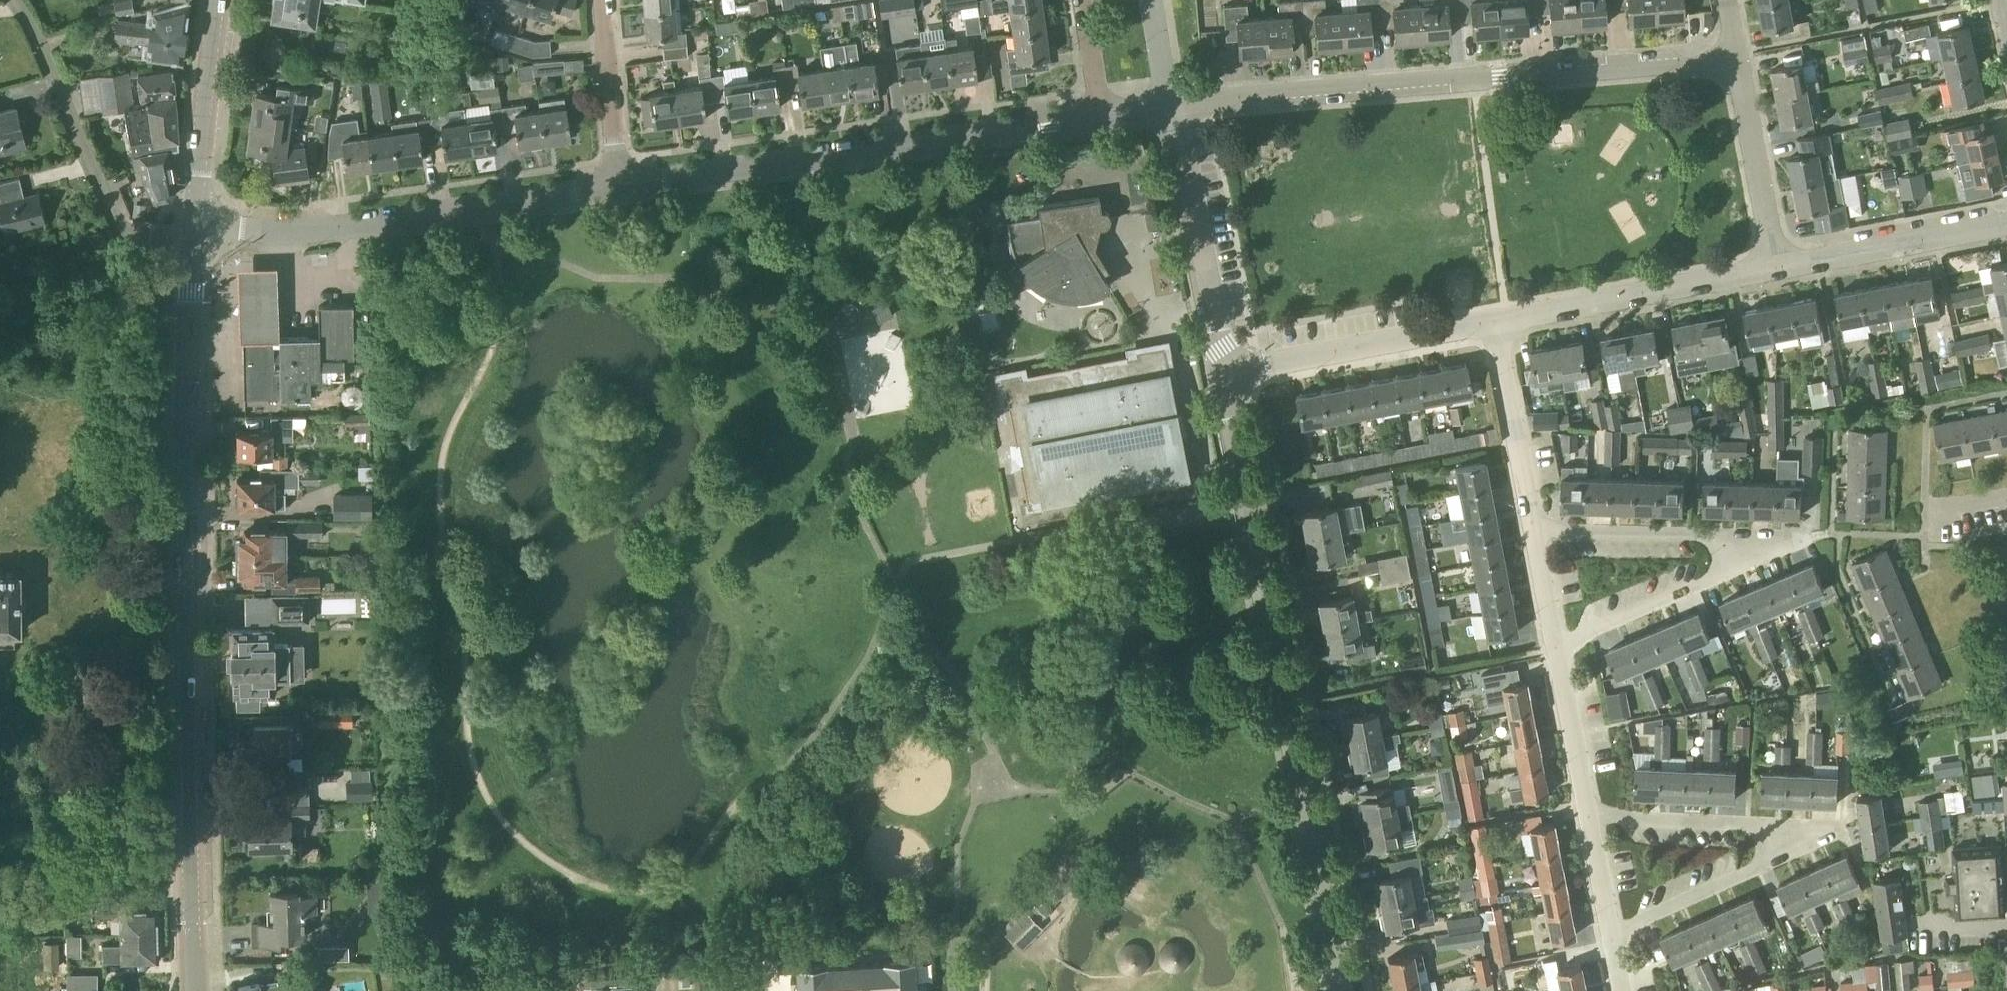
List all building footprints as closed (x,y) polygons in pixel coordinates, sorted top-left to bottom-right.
[(117,18),(134,14),(131,0),(123,0),(113,2),(117,18)] [(271,14),(313,21),(316,0),(273,0),(271,14)] [(525,10),(528,0),(503,0),(502,3),(525,10)] [(525,10),(547,17),(550,7),(568,13),(572,0),(528,0),(525,10)] [(671,0),(642,0),(643,12),(672,10),(671,0)] [(758,15),(756,0),(749,1),(749,4),(750,14),(751,16),(758,15)] [(758,15),(769,14),(767,0),(757,0),(756,0),(758,15)] [(805,0),(781,0),(783,9),(806,5),(805,0)] [(913,9),(911,0),(879,0),(882,17),(913,13),(913,9)] [(913,9),(921,8),(920,0),(911,0),(913,9)] [(942,10),(977,5),(977,0),(940,0),(942,10)] [(1008,11),(1041,7),(1040,0),(993,0),(992,1),(992,0),(983,0),(984,14),(1008,11)] [(1277,16),(1262,18),(1264,52),(1290,50),(1288,29),(1302,28),(1300,0),(1276,2),(1277,16)] [(1300,0),(1302,28),(1313,27),(1315,48),(1343,45),(1340,11),(1324,13),(1323,0),(1301,0),(1300,0)] [(1340,11),(1343,45),(1370,43),(1368,23),(1380,22),(1378,0),(1354,0),(1355,10),(1340,11)] [(1380,22),(1392,21),(1394,41),(1421,39),(1418,5),(1403,6),(1402,0),(1378,0),(1380,22)] [(1418,5),(1421,39),(1448,37),(1446,23),(1446,16),(1458,15),(1457,0),(1417,0),(1418,5)] [(1458,15),(1469,14),(1470,20),(1471,35),(1499,32),(1497,0),(1457,0),(1458,15)] [(1499,32),(1526,30),(1524,9),(1537,8),(1536,0),(1497,0),(1499,32)] [(1537,8),(1548,7),(1550,28),(1577,26),(1575,0),(1536,0),(1537,8)] [(1577,26),(1604,24),(1602,3),(1614,2),(1614,0),(1575,0),(1577,26)] [(1614,2),(1626,0),(1628,22),(1655,19),(1654,0),(1614,0),(1614,2)] [(1655,19),(1683,17),(1681,0),(1654,0),(1655,19)] [(1759,4),(1764,29),(1792,24),(1788,0),(1782,0),(1759,4)] [(1847,9),(1859,6),(1857,0),(1845,0),(1847,9)] [(1866,13),(1878,11),(1876,0),(1864,0),(1866,13)] [(117,18),(113,2),(96,6),(99,22),(117,18)] [(114,39),(149,44),(147,57),(181,62),(189,3),(153,12),(151,24),(117,20),(114,39)] [(837,6),(839,20),(855,18),(852,3),(837,6)] [(750,14),(749,4),(735,6),(737,16),(750,14)] [(1244,4),(1221,6),(1224,33),(1235,32),(1236,54),(1264,52),(1262,18),(1246,19),(1244,4)] [(433,7),(426,6),(424,14),(431,15),(433,7)] [(839,20),(837,6),(830,6),(832,21),(839,20)] [(1041,7),(1008,11),(1011,35),(1044,31),(1041,7)] [(672,10),(643,12),(644,35),(659,34),(660,46),(684,44),(683,32),(674,33),(672,10)] [(825,17),(823,10),(813,11),(814,19),(825,17)] [(964,16),(965,25),(980,23),(979,14),(964,16)] [(460,33),(468,36),(472,22),(465,20),(460,33)] [(472,22),(468,36),(477,39),(481,25),(472,22)] [(980,23),(965,25),(966,34),(981,32),(981,30),(980,23)] [(1903,29),(1905,40),(1930,35),(1928,24),(1903,29)] [(1968,25),(1937,32),(1943,57),(1973,50),(1968,25)] [(1047,55),(1044,31),(1011,35),(1013,47),(1005,49),(1008,73),(1034,69),(1032,58),(1047,55)] [(504,48),(513,51),(517,38),(508,35),(504,48)] [(1843,52),(1866,47),(1863,35),(1840,39),(1843,52)] [(917,40),(918,43),(919,53),(924,85),(949,81),(943,39),(942,36),(917,40)] [(517,38),(513,51),(532,57),(551,55),(550,43),(532,44),(517,38)] [(954,38),(943,39),(949,81),(950,87),(961,85),(960,80),(975,77),(970,46),(955,48),(954,38)] [(842,43),(850,96),(875,93),(876,93),(876,90),(885,88),(881,60),(872,61),(871,60),(870,61),(858,63),(855,41),(842,43)] [(818,46),(821,67),(826,100),(850,96),(842,43),(818,46)] [(924,85),(919,53),(918,43),(892,47),(899,89),(924,85)] [(684,44),(660,46),(661,58),(685,56),(684,44)] [(1874,49),(1876,62),(1892,58),(1889,45),(1874,49)] [(1843,52),(1845,64),(1868,59),(1866,47),(1843,52)] [(1973,50),(1943,57),(1948,80),(1978,73),(1973,50)] [(496,57),(497,70),(507,69),(507,57),(496,57)] [(266,68),(279,70),(280,61),(267,59),(266,68)] [(532,62),(533,75),(565,72),(564,59),(532,62)] [(1812,77),(1826,74),(1824,62),(1810,64),(1812,77)] [(793,63),(783,64),(786,89),(797,87),(799,104),(826,100),(821,67),(795,71),(793,63)] [(1772,68),(1777,95),(1806,90),(1820,88),(1818,77),(1805,80),(1801,63),(1772,68)] [(746,78),(751,111),(777,107),(774,91),(786,89),(783,64),(770,66),(772,74),(746,78)] [(517,69),(519,84),(534,82),(531,67),(517,69)] [(175,100),(141,104),(133,106),(128,71),(98,76),(104,111),(123,108),(129,140),(130,139),(177,133),(175,100)] [(138,74),(141,104),(175,100),(173,71),(138,74)] [(1022,85),(1061,83),(1060,72),(1022,74),(1022,85)] [(1978,73),(1948,80),(1953,105),(1984,98),(1978,73)] [(709,76),(713,100),(723,98),(726,115),(751,111),(746,78),(721,82),(720,74),(709,76)] [(698,86),(673,89),(678,122),(703,118),(701,101),(713,100),(709,76),(697,77),(698,86)] [(383,78),(368,80),(369,82),(370,97),(374,120),(389,117),(383,78)] [(678,122),(673,89),(672,79),(662,81),(663,91),(648,93),(648,96),(639,98),(643,124),(652,122),(652,125),(678,122)] [(1913,97),(1912,89),(1910,82),(1895,85),(1897,92),(1893,93),(1895,101),(1913,97)] [(351,84),(353,99),(361,98),(360,83),(351,84)] [(250,120),(285,126),(289,99),(311,102),(313,89),(289,86),(275,84),(273,97),(254,94),(250,120)] [(1895,85),(1876,90),(1879,104),(1895,101),(1893,93),(1897,92),(1895,85)] [(479,89),(481,104),(499,101),(497,87),(479,89)] [(1806,90),(1777,95),(1782,123),(1811,118),(1806,90)] [(537,109),(542,142),(566,138),(561,98),(538,102),(539,108),(537,109)] [(500,106),(503,132),(514,130),(516,146),(542,142),(537,109),(525,110),(524,102),(500,106)] [(463,120),(468,153),(493,149),(491,133),(503,132),(500,106),(487,108),(488,116),(463,120)] [(0,144),(4,146),(6,152),(25,147),(16,107),(0,111),(0,144)] [(1858,114),(1860,126),(1883,121),(1880,110),(1858,114)] [(437,115),(426,116),(430,142),(440,141),(442,157),(468,153),(463,120),(438,123),(437,115)] [(389,131),(393,164),(419,161),(417,144),(430,142),(426,116),(413,118),(414,127),(389,131)] [(1908,117),(1883,123),(1887,141),(1912,135),(1908,117)] [(355,118),(332,121),(326,159),(342,156),(344,172),(369,168),(365,135),(364,130),(356,131),(355,118)] [(1955,139),(1960,162),(1971,160),(1997,154),(1991,130),(1984,131),(1981,119),(1943,128),(1945,141),(1955,139)] [(285,126),(250,120),(246,149),(263,151),(261,163),(270,165),(273,181),(310,176),(305,145),(282,148),(285,126)] [(365,135),(369,168),(393,164),(389,131),(365,135)] [(177,133),(130,139),(135,170),(142,169),(144,181),(154,201),(169,199),(175,191),(172,177),(173,177),(168,150),(178,149),(178,142),(177,133)] [(1912,135),(1887,141),(1890,155),(1919,149),(1916,134),(1912,135)] [(1792,178),(1793,184),(1815,181),(1823,179),(1819,155),(1831,152),(1828,136),(1800,141),(1802,153),(1788,156),(1792,178)] [(1997,154),(1971,160),(1976,182),(1962,185),(1965,199),(1993,193),(1990,180),(2002,177),(1997,154)] [(1895,176),(1893,168),(1882,171),(1885,187),(1897,184),(1895,176)] [(1922,172),(1909,175),(1897,178),(1899,189),(1902,199),(1927,194),(1922,172)] [(1847,223),(1839,176),(1823,179),(1815,181),(1793,184),(1798,213),(1812,210),(1816,229),(1847,223)] [(1,203),(0,203),(0,213),(4,231),(44,221),(37,194),(21,198),(19,191),(22,190),(19,177),(0,182),(0,199),(1,203)] [(1036,215),(1003,219),(1005,238),(1010,253),(1017,267),(1030,280),(1046,289),(1058,293),(1073,294),(1088,292),(1102,286),(1105,285),(1088,256),(1095,252),(1091,245),(1092,240),(1096,226),(1097,226),(1097,227),(1098,227),(1099,227),(1100,227),(1101,227),(1102,227),(1103,227),(1104,226),(1105,226),(1106,225),(1107,224),(1108,223),(1108,222),(1109,222),(1109,221),(1109,220),(1109,219),(1110,219),(1110,218),(1110,217),(1110,216),(1109,215),(1109,214),(1109,213),(1108,213),(1108,212),(1107,211),(1106,210),(1105,210),(1105,209),(1104,209),(1103,209),(1102,209),(1102,208),(1101,208),(1097,208),(1095,196),(1085,197),(1034,204),(1036,215)] [(144,219),(145,210),(146,206),(134,204),(132,217),(144,219)] [(154,211),(145,210),(144,219),(149,219),(153,217),(154,211)] [(1996,289),(2006,286),(2006,261),(1991,265),(1996,289)] [(272,272),(231,272),(232,335),(273,334),(272,272)] [(1907,279),(1913,310),(1936,306),(1930,275),(1907,279)] [(1884,284),(1890,315),(1913,310),(1907,279),(1884,284)] [(1884,284),(1859,289),(1865,320),(1890,315),(1884,284)] [(1984,284),(1966,288),(1967,295),(1970,295),(1971,302),(1987,298),(1984,284)] [(2006,311),(2006,286),(1996,289),(2001,312),(2006,311)] [(1966,288),(1950,292),(1953,306),(1971,302),(1970,295),(1967,295),(1966,288)] [(1865,320),(1859,289),(1834,293),(1840,325),(1865,320)] [(1791,303),(1797,333),(1820,329),(1815,298),(1791,303)] [(1767,307),(1773,338),(1797,333),(1791,303),(1767,307)] [(241,338),(242,397),(308,396),(308,379),(356,378),(356,362),(342,363),(342,358),(351,358),(350,318),(351,317),(351,304),(316,305),(317,327),(317,336),(241,338)] [(1773,338),(1767,307),(1743,312),(1749,342),(1773,338)] [(1723,315),(1699,320),(1708,367),(1737,361),(1734,343),(1729,344),(1723,315)] [(1708,367),(1699,320),(1673,325),(1678,353),(1675,354),(1677,366),(1698,362),(1699,368),(1708,367)] [(1652,328),(1628,332),(1633,363),(1635,374),(1646,372),(1644,361),(1658,358),(1652,328)] [(1635,374),(1633,363),(1628,332),(1602,337),(1607,367),(1618,366),(1622,388),(1638,385),(1635,374)] [(1989,334),(1970,338),(1972,345),(1974,345),(1976,351),(1992,348),(1989,334)] [(1970,338),(1955,342),(1958,356),(1976,351),(1974,345),(1972,345),(1970,338)] [(1556,346),(1562,375),(1565,390),(1579,387),(1576,373),(1587,371),(1581,341),(1556,346)] [(1023,501),(1025,511),(1189,480),(1187,470),(1184,471),(1176,434),(1175,435),(1171,436),(1167,414),(1171,413),(1171,414),(1173,413),(1168,389),(1172,388),(1164,345),(1134,351),(1135,356),(1125,357),(1125,355),(1026,375),(1026,377),(1021,378),(1020,372),(998,377),(1004,405),(1007,404),(1015,444),(1017,444),(1016,443),(1018,443),(1022,465),(1021,465),(1021,464),(1019,465),(1026,500),(1023,501)] [(1562,375),(1556,346),(1530,351),(1533,366),(1536,380),(1538,380),(1540,389),(1551,387),(1549,378),(1562,375)] [(1929,358),(1916,360),(1919,378),(1926,377),(1926,375),(1933,373),(1929,358)] [(1880,361),(1866,363),(1869,381),(1876,380),(1876,378),(1883,376),(1880,361)] [(1439,368),(1445,397),(1470,392),(1464,363),(1439,368)] [(1417,372),(1422,401),(1445,397),(1439,368),(1417,372)] [(1959,369),(1947,371),(1950,387),(1962,384),(1959,369)] [(1392,377),(1398,406),(1422,401),(1417,372),(1392,377)] [(1922,394),(1936,392),(1933,373),(1926,375),(1926,377),(1919,378),(1922,394)] [(1872,397),(1886,394),(1883,376),(1876,378),(1876,380),(1869,381),(1872,397)] [(1368,382),(1374,411),(1398,406),(1392,377),(1368,382)] [(1781,380),(1767,380),(1768,399),(1774,399),(1774,396),(1781,396),(1781,380)] [(1343,386),(1349,415),(1374,411),(1368,382),(1343,386)] [(363,399),(363,397),(363,394),(362,392),(361,390),(360,388),(358,387),(356,386),(354,385),(352,385),(350,385),(348,386),(346,387),(344,388),(342,390),(341,392),(341,394),(340,397),(341,399),(341,401),(342,403),(344,405),(346,406),(348,407),(350,408),(352,408),(354,408),(356,407),(358,406),(360,405),(361,403),(362,401),(363,399)] [(1841,385),(1825,388),(1829,405),(1845,402),(1841,385)] [(1349,415),(1343,386),(1320,391),(1326,420),(1349,415)] [(1326,420),(1320,391),(1294,396),(1300,425),(1326,420)] [(1736,397),(1744,437),(1757,434),(1749,394),(1736,397)] [(1782,414),(1781,396),(1774,396),(1774,399),(1768,399),(1768,415),(1782,414)] [(1596,429),(1609,426),(1605,405),(1604,399),(1590,402),(1592,411),(1596,429)] [(1618,403),(1605,405),(1609,426),(1609,429),(1622,427),(1618,403)] [(1679,406),(1684,431),(1695,428),(1696,433),(1719,428),(1716,416),(1693,421),(1690,404),(1679,406)] [(1667,408),(1667,409),(1671,432),(1678,432),(1684,431),(1679,406),(1667,408)] [(1998,453),(2006,451),(2006,410),(1990,413),(1998,453)] [(343,414),(344,428),(368,428),(367,413),(343,414)] [(1990,413),(1963,418),(1971,458),(1998,453),(1990,413)] [(1546,414),(1546,428),(1558,428),(1558,414),(1546,414)] [(1570,427),(1567,414),(1558,416),(1561,428),(1570,427)] [(1782,414),(1768,415),(1768,430),(1775,430),(1776,433),(1782,433),(1782,414)] [(1971,458),(1963,418),(1933,424),(1941,464),(1971,458)] [(290,428),(269,428),(237,428),(237,427),(235,427),(235,439),(233,439),(233,456),(235,456),(235,459),(237,459),(237,456),(269,456),(269,438),(290,438),(290,428)] [(1848,459),(1884,460),(1885,430),(1849,429),(1848,459)] [(1606,430),(1604,464),(1612,464),(1613,430),(1606,430)] [(1612,464),(1619,465),(1619,436),(1620,430),(1613,430),(1612,464)] [(1775,430),(1768,430),(1769,449),(1782,449),(1782,433),(1776,433),(1775,430)] [(1479,433),(1479,436),(1481,445),(1489,444),(1489,441),(1487,431),(1479,433)] [(1453,438),(1455,450),(1481,445),(1479,436),(1479,433),(1453,438)] [(1562,450),(1578,451),(1578,434),(1563,433),(1562,450)] [(1643,453),(1661,453),(1661,437),(1643,437),(1643,453)] [(1678,438),(1661,437),(1661,453),(1678,453),(1678,438)] [(1430,442),(1433,454),(1455,450),(1453,438),(1430,442)] [(1803,471),(1820,472),(1821,439),(1804,439),(1803,471)] [(1712,456),(1728,456),(1729,441),(1713,441),(1712,456)] [(1729,441),(1728,456),(1747,457),(1747,442),(1729,441)] [(1430,442),(1406,447),(1408,459),(1433,454),(1430,442)] [(1382,452),(1384,464),(1408,459),(1406,447),(1382,452)] [(1384,464),(1382,452),(1357,457),(1359,468),(1384,464)] [(269,456),(269,468),(285,468),(285,455),(269,456)] [(1334,461),(1336,473),(1359,468),(1357,457),(1334,461)] [(1776,484),(1775,515),(1800,516),(1801,486),(1802,486),(1802,487),(1803,487),(1803,476),(1798,476),(1798,458),(1777,458),(1776,484)] [(1848,459),(1847,489),(1883,490),(1884,460),(1848,459)] [(1336,473),(1334,461),(1315,465),(1317,476),(1336,473)] [(1456,467),(1460,493),(1489,488),(1484,462),(1456,467)] [(1561,485),(1560,508),(1584,509),(1585,479),(1572,478),(1572,467),(1562,467),(1561,485)] [(233,489),(233,503),(236,505),(236,509),(238,509),(238,507),(272,507),(272,506),(285,505),(285,492),(271,492),(271,486),(297,485),(296,468),(285,468),(269,468),(256,469),(256,476),(237,476),(237,475),(236,475),(236,489),(233,489)] [(1389,468),(1361,473),(1364,489),(1392,484),(1389,468)] [(1585,479),(1584,509),(1610,510),(1611,480),(1585,479)] [(1611,480),(1610,510),(1637,511),(1638,480),(1611,480)] [(1638,480),(1637,511),(1659,512),(1660,481),(1638,480)] [(1660,481),(1659,512),(1682,512),(1683,482),(1660,481)] [(1702,513),(1726,513),(1727,483),(1703,482),(1702,513)] [(1396,485),(1399,504),(1410,502),(1407,483),(1396,485)] [(1727,483),(1726,513),(1751,514),(1752,484),(1727,483)] [(1775,515),(1776,484),(1752,484),(1751,514),(1775,515)] [(1489,488),(1460,493),(1465,517),(1494,512),(1489,488)] [(1883,490),(1847,489),(1846,516),(1882,517),(1883,490)] [(334,518),(369,518),(369,493),(333,494),(334,518)] [(1180,509),(1201,505),(1199,495),(1178,498),(1180,509)] [(1300,513),(1304,538),(1337,532),(1353,529),(1349,506),(1332,509),(1332,507),(1300,513)] [(1405,508),(1409,527),(1421,525),(1417,506),(1405,508)] [(1498,536),(1494,512),(1465,517),(1452,519),(1454,530),(1467,528),(1469,541),(1498,536)] [(321,537),(321,522),(287,522),(287,537),(321,537)] [(1409,527),(1414,552),(1426,549),(1421,525),(1409,527)] [(234,544),(234,556),(286,555),(286,530),(269,530),(269,529),(243,529),(243,539),(238,539),(238,544),(234,544)] [(1337,532),(1304,538),(1309,562),(1341,556),(1337,532)] [(1469,541),(1474,565),(1502,560),(1498,536),(1469,541)] [(1430,573),(1426,549),(1414,552),(1418,575),(1430,573)] [(1895,575),(1884,549),(1850,563),(1861,590),(1895,575)] [(1379,569),(1408,564),(1406,553),(1377,559),(1379,569)] [(286,555),(234,556),(234,568),(238,568),(238,572),(244,572),(244,582),(270,581),(270,580),(285,580),(285,573),(286,555)] [(1474,565),(1478,589),(1507,584),(1502,560),(1474,565)] [(1811,563),(1788,573),(1799,598),(1822,588),(1811,563)] [(1408,564),(1379,569),(1382,584),(1411,578),(1408,564)] [(14,643),(14,631),(21,631),(20,571),(0,572),(0,643),(14,643)] [(1418,575),(1423,599),(1434,597),(1430,573),(1418,575)] [(1788,573),(1765,583),(1776,607),(1799,598),(1788,573)] [(1861,590),(1872,617),(1907,602),(1895,575),(1861,590)] [(320,576),(295,576),(295,592),(320,591),(320,576)] [(1765,583),(1743,593),(1753,617),(1757,629),(1763,626),(1765,626),(1760,614),(1776,607),(1765,583)] [(1507,584),(1478,589),(1482,612),(1511,607),(1507,584)] [(1763,626),(1757,629),(1753,617),(1743,593),(1720,602),(1724,613),(1723,614),(1724,617),(1726,617),(1730,627),(1745,621),(1750,632),(1752,631),(1758,646),(1769,641),(1763,626)] [(269,596),(270,622),(307,621),(307,595),(269,596)] [(1322,627),(1354,621),(1374,618),(1372,608),(1352,611),(1349,597),(1317,603),(1322,627)] [(1434,597),(1423,599),(1427,622),(1439,620),(1434,597)] [(1907,602),(1872,617),(1883,643),(1918,629),(1907,602)] [(1798,611),(1804,626),(1815,621),(1809,606),(1798,611)] [(1511,607),(1482,612),(1487,637),(1515,631),(1511,607)] [(359,610),(332,611),(332,627),(360,626),(359,610)] [(1698,611),(1675,621),(1686,646),(1691,657),(1696,655),(1702,652),(1697,641),(1709,636),(1698,611)] [(1439,620),(1427,622),(1432,649),(1444,646),(1439,620)] [(1354,621),(1322,627),(1327,652),(1345,648),(1347,662),(1376,656),(1373,644),(1359,646),(1354,621)] [(1675,621),(1652,631),(1663,656),(1686,646),(1675,621)] [(1804,626),(1810,641),(1821,636),(1815,621),(1804,626)] [(231,651),(229,651),(229,673),(231,673),(231,694),(235,694),(235,707),(258,707),(258,693),(272,693),(271,679),(284,679),(284,643),(271,643),(271,629),(231,629),(231,651)] [(1918,629),(1883,643),(1894,667),(1895,670),(1929,656),(1918,629)] [(1635,655),(1640,666),(1663,656),(1652,631),(1629,641),(1635,655)] [(1638,679),(1644,677),(1640,666),(1635,655),(1629,641),(1606,651),(1611,661),(1609,662),(1611,666),(1612,665),(1617,675),(1629,670),(1634,681),(1638,679)] [(1775,656),(1769,641),(1758,646),(1764,661),(1775,656)] [(1398,660),(1400,672),(1425,667),(1422,655),(1398,660)] [(1685,660),(1691,674),(1697,672),(1703,669),(1696,655),(1691,657),(1685,660)] [(1895,670),(1895,672),(1906,697),(1940,683),(1929,656),(1895,670)] [(1709,684),(1703,669),(1697,672),(1691,674),(1698,689),(1709,684)] [(1656,689),(1649,675),(1644,677),(1638,679),(1644,694),(1650,692),(1656,689)] [(1449,686),(1447,677),(1436,679),(1438,689),(1449,686)] [(1506,714),(1531,709),(1525,681),(1501,686),(1501,687),(1485,690),(1488,705),(1504,702),(1506,714)] [(1416,696),(1426,701),(1433,690),(1423,684),(1416,696)] [(1650,709),(1662,704),(1656,689),(1650,692),(1644,694),(1650,709)] [(1725,690),(1706,694),(1710,703),(1729,700),(1725,690)] [(372,699),(360,699),(360,711),(372,711),(372,707),(372,699)] [(1619,700),(1619,712),(1636,711),(1635,700),(1619,700)] [(1891,708),(1896,719),(1914,712),(1909,701),(1891,708)] [(317,707),(317,724),(351,723),(351,707),(317,707)] [(1531,709),(1506,714),(1512,743),(1536,738),(1531,709)] [(1428,712),(1430,726),(1442,724),(1440,710),(1428,712)] [(1446,712),(1449,725),(1463,723),(1461,710),(1446,712)] [(1346,734),(1348,742),(1380,736),(1375,711),(1343,718),(1344,720),(1341,722),(1343,734),(1346,734)] [(1463,723),(1449,725),(1451,739),(1466,736),(1463,723)] [(1442,724),(1430,726),(1432,736),(1444,734),(1443,727),(1442,724)] [(253,726),(254,757),(290,756),(290,725),(253,726)] [(1656,741),(1668,741),(1669,726),(1657,725),(1656,733),(1656,741)] [(1736,743),(1748,744),(1749,725),(1737,725),(1736,743)] [(1706,727),(1706,743),(1718,743),(1719,728),(1706,727)] [(1807,731),(1806,747),(1813,747),(1819,747),(1819,731),(1807,731)] [(1835,752),(1848,753),(1849,733),(1837,732),(1836,732),(1835,752)] [(1398,733),(1380,736),(1348,742),(1350,752),(1347,755),(1349,765),(1353,766),(1359,765),(1362,779),(1387,774),(1383,749),(1397,747),(1396,741),(1400,741),(1398,733)] [(1512,743),(1517,770),(1542,765),(1536,738),(1512,743)] [(1661,757),(1668,757),(1668,741),(1656,741),(1655,757),(1661,757)] [(1705,758),(1718,759),(1718,743),(1706,743),(1705,758)] [(1775,763),(1788,764),(1789,748),(1776,747),(1775,763)] [(1806,763),(1818,763),(1819,747),(1813,747),(1806,747),(1806,763)] [(1635,782),(1634,797),(1659,798),(1661,769),(1661,757),(1655,757),(1651,756),(1650,768),(1636,767),(1636,778),(1634,778),(1634,782),(1635,782)] [(1949,762),(1951,776),(1963,774),(1961,760),(1949,762)] [(1542,765),(1517,770),(1521,787),(1509,789),(1511,801),(1547,794),(1542,765)] [(1457,768),(1459,781),(1474,778),(1471,766),(1457,768)] [(1661,769),(1659,798),(1684,800),(1686,770),(1661,769)] [(1710,771),(1686,770),(1684,800),(1709,801),(1710,771)] [(1734,802),(1734,788),(1736,788),(1736,783),(1735,783),(1735,772),(1710,771),(1709,801),(1734,802)] [(1763,771),(1761,801),(1786,803),(1787,773),(1763,771)] [(1812,774),(1787,773),(1786,803),(1810,804),(1812,774)] [(269,776),(270,793),(307,790),(306,774),(269,776)] [(1835,806),(1836,792),(1838,792),(1838,787),(1836,787),(1837,776),(1812,774),(1810,804),(1835,806)] [(1474,778),(1459,781),(1462,794),(1473,792),(1476,791),(1474,778)] [(346,783),(347,800),(372,799),(372,782),(346,783)] [(1973,789),(1974,797),(1998,794),(1997,786),(1973,789)] [(1362,814),(1363,823),(1410,814),(1408,803),(1394,806),(1390,788),(1360,794),(1361,799),(1359,800),(1359,802),(1357,804),(1359,814),(1362,814)] [(1947,792),(1950,812),(1965,810),(1962,790),(1947,792)] [(1856,797),(1860,826),(1884,822),(1879,794),(1856,797)] [(1444,799),(1446,807),(1457,805),(1456,796),(1444,799)] [(1918,802),(1920,817),(1940,814),(1938,799),(1918,802)] [(288,805),(288,818),(302,818),(307,818),(306,804),(288,805)] [(1504,804),(1486,808),(1489,820),(1506,816),(1504,804)] [(1457,805),(1446,807),(1448,818),(1459,816),(1457,805)] [(1529,828),(1541,826),(1539,813),(1522,817),(1524,829),(1529,828)] [(1410,814),(1363,823),(1365,833),(1363,835),(1365,845),(1368,847),(1400,841),(1401,846),(1416,843),(1410,814)] [(1940,814),(1920,817),(1923,831),(1942,828),(1940,814)] [(1449,826),(1461,824),(1459,816),(1448,818),(1449,826)] [(302,818),(288,818),(246,819),(247,848),(255,847),(255,850),(269,850),(269,847),(298,846),(298,834),(303,833),(302,818)] [(1884,822),(1860,826),(1864,854),(1888,850),(1884,822)] [(1529,828),(1534,856),(1558,851),(1553,823),(1541,826),(1529,828)] [(1488,851),(1483,826),(1470,828),(1475,854),(1488,851)] [(1945,877),(1946,893),(1953,893),(1955,918),(2003,915),(1999,846),(1951,849),(1952,876),(1945,877)] [(1474,854),(1476,867),(1490,864),(1488,851),(1475,854),(1474,854)] [(1563,880),(1558,851),(1534,856),(1539,884),(1563,880)] [(1379,905),(1412,898),(1407,876),(1422,873),(1419,856),(1389,862),(1391,878),(1375,881),(1375,882),(1372,884),(1375,896),(1378,896),(1379,905)] [(1828,875),(1834,889),(1857,879),(1852,870),(1854,869),(1852,864),(1850,865),(1846,856),(1835,860),(1823,865),(1828,875)] [(1490,864),(1476,867),(1479,880),(1493,877),(1490,864)] [(1801,875),(1811,899),(1834,889),(1828,875),(1823,865),(1813,870),(1801,875)] [(1788,909),(1811,899),(1801,875),(1778,886),(1782,895),(1781,896),(1782,900),(1784,899),(1788,909)] [(1459,880),(1461,889),(1473,887),(1471,878),(1459,880)] [(1872,882),(1880,939),(1906,936),(1898,878),(1872,882)] [(1563,880),(1539,884),(1531,886),(1532,893),(1541,891),(1544,912),(1569,907),(1563,880)] [(1473,887),(1461,889),(1463,900),(1475,897),(1473,887)] [(249,923),(250,945),(286,944),(286,938),(302,937),(302,913),(314,912),(314,893),(295,894),(295,890),(267,891),(268,922),(249,923)] [(1477,903),(1497,899),(1496,892),(1475,896),(1477,903)] [(1412,898),(1379,905),(1381,915),(1379,917),(1381,927),(1384,928),(1384,929),(1416,923),(1414,910),(1427,907),(1425,896),(1412,898)] [(1055,906),(1046,897),(1037,905),(1035,903),(1026,911),(1038,923),(1055,906)] [(119,914),(120,933),(137,933),(137,940),(158,940),(158,908),(122,909),(122,898),(102,898),(102,914),(119,914)] [(1735,917),(1741,931),(1746,942),(1768,932),(1759,912),(1761,911),(1759,907),(1757,907),(1753,898),(1742,902),(1731,907),(1735,917)] [(1833,903),(1840,919),(1846,917),(1845,914),(1851,912),(1845,898),(1833,903)] [(101,907),(89,908),(90,922),(102,921),(101,907)] [(1485,909),(1487,923),(1501,920),(1499,907),(1485,909)] [(1569,907),(1544,912),(1550,939),(1574,935),(1569,907)] [(1720,912),(1708,918),(1712,927),(1718,942),(1741,931),(1735,917),(1731,907),(1720,912)] [(1001,930),(1021,949),(1043,927),(1026,911),(1022,908),(1001,930)] [(1805,916),(1811,931),(1823,926),(1816,911),(1805,916)] [(1840,919),(1846,933),(1858,928),(1851,912),(1845,914),(1846,917),(1840,919)] [(1449,921),(1452,933),(1481,928),(1479,915),(1449,921)] [(1685,928),(1695,952),(1718,942),(1712,927),(1708,918),(1698,922),(1685,928)] [(1501,920),(1487,923),(1490,936),(1504,933),(1501,920)] [(1673,962),(1695,952),(1685,928),(1662,938),(1666,947),(1665,948),(1667,952),(1668,951),(1673,962)] [(1462,933),(1465,946),(1484,943),(1482,930),(1462,933)] [(137,933),(120,933),(120,943),(103,943),(103,961),(121,960),(121,961),(159,960),(158,940),(137,940),(137,933)] [(68,940),(68,951),(79,951),(79,939),(68,940)] [(1740,946),(1747,963),(1753,960),(1752,958),(1758,955),(1752,941),(1740,946)] [(45,942),(46,967),(60,967),(59,942),(45,942)] [(1824,945),(1812,951),(1818,964),(1831,961),(1824,945)] [(319,947),(319,959),(346,959),(346,947),(319,947)] [(1387,958),(1392,987),(1418,982),(1415,968),(1424,966),(1421,952),(1412,954),(1412,953),(1387,958)] [(1185,969),(1186,965),(1185,960),(1182,956),(1177,953),(1172,953),(1168,954),(1165,956),(1162,961),(1162,965),(1163,969),(1166,974),(1169,976),(1174,977),(1178,976),(1182,973),(1185,969)] [(1747,963),(1753,976),(1765,971),(1758,955),(1752,958),(1753,960),(1747,963)] [(1144,971),(1145,967),(1144,962),(1141,958),(1137,956),(1133,956),(1129,957),(1126,960),(1123,964),(1123,967),(1124,971),(1127,975),(1131,977),(1135,978),(1138,977),(1142,974),(1144,971)] [(1473,958),(1475,970),(1482,969),(1483,971),(1489,970),(1487,956),(1473,958)] [(1945,972),(1958,971),(1957,957),(1944,956),(1945,972)] [(407,959),(396,960),(397,964),(398,974),(408,972),(407,965),(407,959)] [(796,966),(797,990),(918,990),(918,984),(916,984),(914,959),(883,961),(883,964),(828,967),(828,964),(796,966)] [(1898,990),(1906,990),(1911,990),(1909,971),(1916,970),(1915,959),(1896,961),(1898,990)] [(1695,966),(1702,982),(1708,979),(1707,977),(1712,975),(1706,961),(1695,966)] [(1874,964),(1877,988),(1889,987),(1888,979),(1887,963),(1874,964)] [(1851,971),(1852,982),(1865,981),(1866,989),(1877,988),(1874,964),(1851,971)] [(1580,965),(1556,970),(1559,987),(1548,989),(1548,990),(1585,990),(1580,965)] [(548,967),(549,980),(556,980),(561,974),(561,967),(548,967)] [(734,979),(734,967),(721,967),(722,979),(734,979)] [(633,981),(623,981),(622,969),(588,970),(589,984),(593,984),(594,990),(633,990),(633,981)] [(1482,969),(1475,970),(1478,985),(1492,982),(1489,970),(1483,971),(1482,969)] [(1958,971),(1960,985),(1973,984),(1972,970),(1958,971)] [(1946,986),(1960,985),(1958,971),(1945,972),(1946,986)] [(1739,982),(1741,986),(1751,983),(1751,979),(1747,973),(1740,975),(1739,982)] [(66,990),(94,990),(94,974),(66,974),(66,990)] [(1930,974),(1917,976),(1919,989),(1932,988),(1930,974)] [(1706,990),(1719,990),(1720,990),(1712,975),(1707,977),(1708,979),(1702,982),(1706,990)] [(227,990),(307,990),(305,981),(275,985),(274,981),(258,984),(258,983),(226,989),(227,990)] [(442,990),(466,990),(465,981),(441,983),(442,990)] [(1866,989),(1865,981),(1852,982),(1853,990),(1866,990),(1866,989)] [(1392,987),(1393,990),(1419,990),(1418,982),(1392,987)] [(1852,982),(1838,983),(1839,990),(1853,990),(1852,982)]
